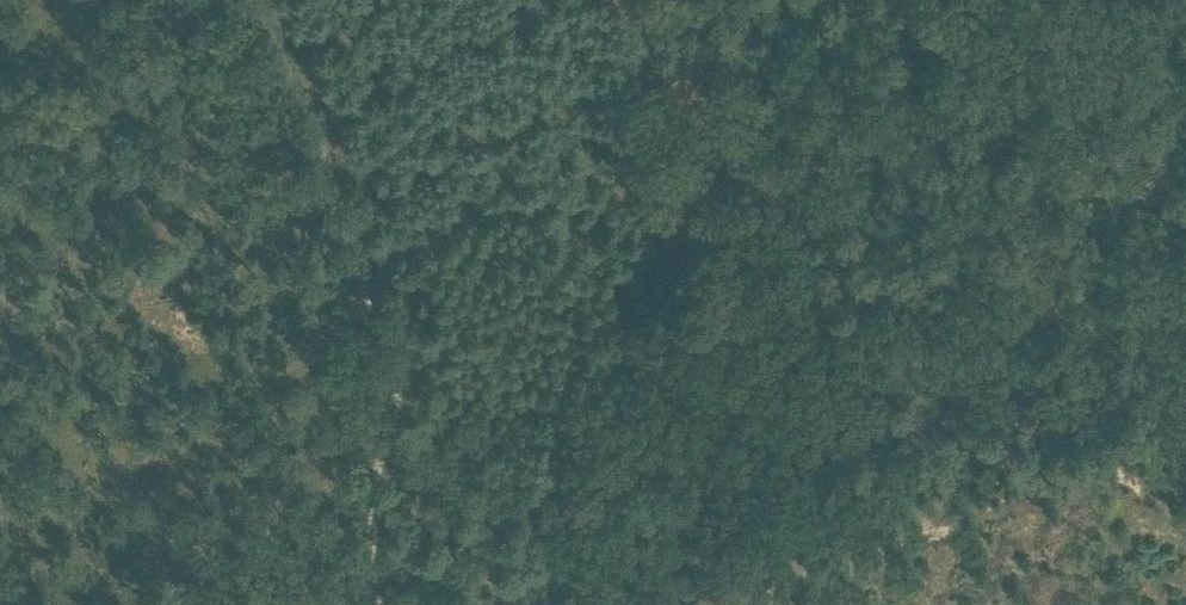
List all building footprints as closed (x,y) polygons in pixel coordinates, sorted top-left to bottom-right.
[(1133,460),(1128,462),(1126,467),(1128,472),(1133,474),(1137,472),(1139,467),(1138,462),(1133,460)]
